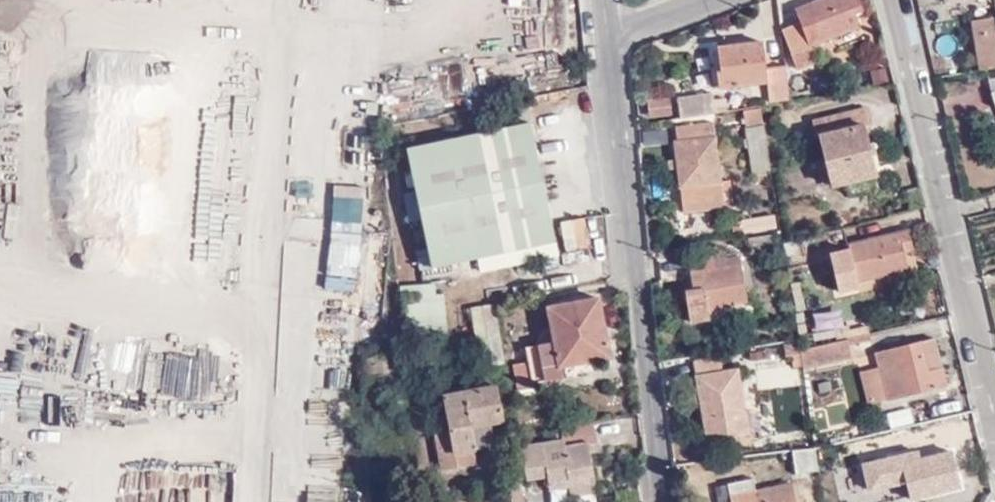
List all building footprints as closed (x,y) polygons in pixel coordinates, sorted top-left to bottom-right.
[(857,0),(816,0),(796,8),(803,29),(785,36),(798,69),(816,62),(810,47),(858,27),(853,14),(861,10),(857,0)] [(990,5),(974,7),(975,21),(973,21),(981,70),(994,68),(994,39),(990,5)] [(961,22),(969,72),(981,70),(973,21),(961,22)] [(789,99),(786,66),(764,68),(762,42),(719,47),(721,71),(718,71),(720,88),(766,82),(769,100),(789,99)] [(805,89),(801,76),(789,80),(794,93),(805,89)] [(680,120),(715,113),(711,92),(676,99),(680,120)] [(671,114),(668,96),(644,99),(647,118),(671,114)] [(495,126),(526,120),(522,104),(492,111),(495,126)] [(745,127),(750,126),(762,124),(760,109),(744,111),(745,127)] [(821,135),(827,158),(829,167),(826,168),(830,183),(833,182),(834,186),(875,175),(863,126),(868,124),(864,109),(813,121),(816,136),(821,135)] [(436,266),(480,256),(557,238),(531,121),(410,148),(436,266)] [(723,196),(712,123),(677,127),(679,141),(674,142),(681,186),(683,186),(685,201),(723,196)] [(757,171),(772,170),(765,124),(762,124),(750,126),(757,171)] [(558,222),(564,252),(591,247),(586,217),(558,222)] [(747,233),(776,229),(774,217),(745,221),(747,233)] [(853,255),(854,261),(858,279),(909,268),(906,251),(914,249),(911,232),(850,246),(853,255)] [(777,247),(775,235),(749,238),(752,251),(777,247)] [(557,238),(480,256),(482,268),(560,250),(557,238)] [(747,302),(739,256),(724,258),(723,250),(689,255),(693,289),(686,290),(691,322),(709,320),(708,312),(729,309),(729,305),(747,302)] [(432,282),(403,285),(404,295),(404,297),(433,295),(432,282)] [(599,295),(549,304),(555,339),(525,344),(527,358),(513,361),(517,387),(534,384),(533,379),(562,374),(561,363),(580,359),(579,349),(608,345),(599,295)] [(404,297),(402,298),(402,300),(406,339),(410,338),(404,297)] [(494,304),(471,307),(479,364),(502,361),(494,304)] [(801,363),(802,368),(849,357),(845,338),(799,348),(801,363)] [(875,354),(879,369),(888,400),(947,385),(934,338),(875,354)] [(792,363),(801,363),(799,348),(799,347),(795,348),(794,342),(782,344),(785,358),(791,358),(792,363)] [(700,392),(702,403),(708,441),(736,437),(733,417),(745,415),(739,370),(723,372),(721,357),(695,362),(700,392)] [(888,400),(879,369),(861,374),(870,406),(888,401),(888,400)] [(484,376),(459,381),(462,392),(442,395),(444,403),(431,405),(435,426),(448,424),(449,430),(435,433),(442,469),(475,463),(472,449),(490,446),(490,448),(509,445),(504,419),(502,419),(495,385),(486,387),(484,376)] [(692,403),(702,403),(700,392),(691,393),(692,403)] [(909,408),(886,414),(890,429),(913,424),(909,408)] [(733,417),(736,437),(752,434),(750,415),(745,415),(733,417)] [(595,421),(562,428),(564,441),(524,447),(528,479),(548,476),(549,490),(572,487),(573,497),(599,493),(593,452),(592,444),(598,444),(595,421)] [(923,434),(921,426),(888,434),(891,442),(923,434)] [(960,487),(951,453),(903,464),(911,499),(960,487)] [(730,499),(738,497),(740,501),(795,501),(791,484),(756,491),(753,478),(727,484),(730,499)] [(513,484),(512,501),(523,501),(519,482),(513,484)]
